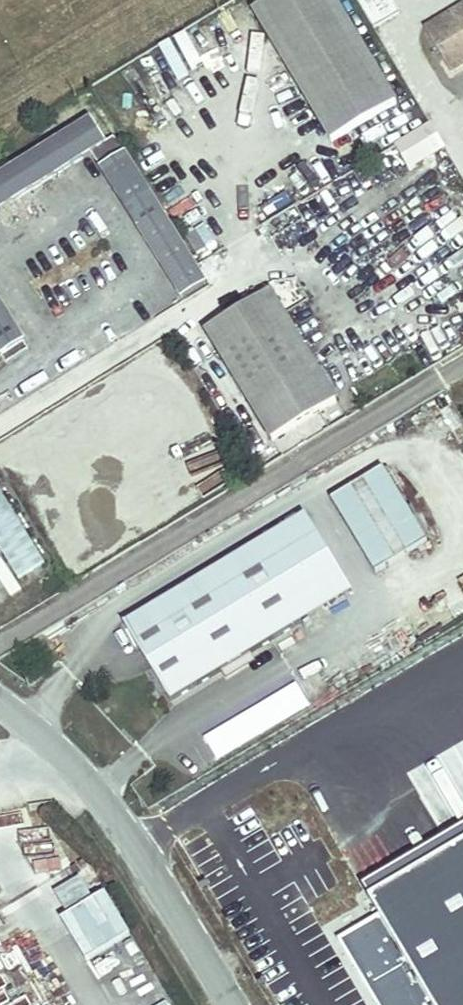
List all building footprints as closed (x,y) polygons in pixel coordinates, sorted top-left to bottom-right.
[(253,10),(332,142),(397,103),(335,0),(271,0),(253,10)] [(425,29),(452,73),(462,66),(462,6),(425,29)] [(188,33),(160,44),(174,77),(188,71),(188,69),(201,64),(188,33)] [(206,284),(115,138),(107,143),(92,120),(0,178),(0,211),(91,154),(182,299),(206,284)] [(409,169),(445,148),(432,125),(396,146),(409,169)] [(272,440),(337,400),(271,292),(206,331),(272,440)] [(6,366),(30,351),(0,303),(0,355),(6,366)] [(175,374),(115,421),(130,441),(121,447),(149,483),(177,461),(168,449),(209,418),(175,374)] [(332,499),(376,573),(428,542),(384,468),(332,499)] [(44,563),(0,490),(0,548),(18,578),(44,563)] [(353,593),(306,515),(255,546),(302,623),(353,593)] [(302,623),(255,546),(125,625),(171,702),(222,672),(251,654),(302,623)] [(0,611),(23,595),(5,570),(0,574),(0,611)] [(227,680),(257,662),(251,654),(222,672),(227,680)] [(86,962),(130,935),(106,894),(62,920),(86,962)]
